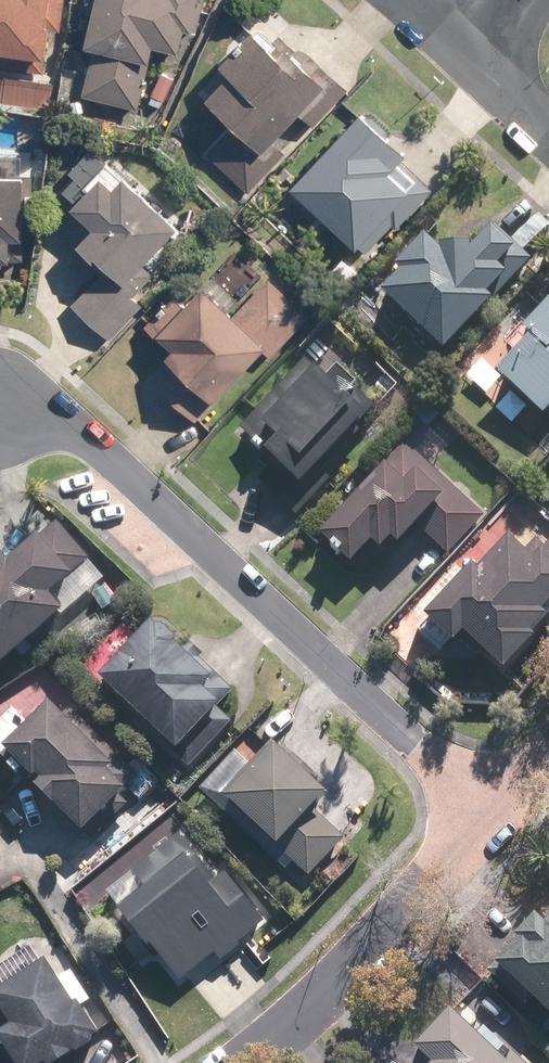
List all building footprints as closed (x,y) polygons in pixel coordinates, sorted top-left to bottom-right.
[(61,0),(0,0),(0,64),(41,70),(48,26),(58,27),(61,0)] [(197,0),(89,0),(78,40),(90,43),(77,93),(137,109),(152,54),(149,54),(154,37),(173,42),(179,19),(186,21),(187,18),(192,20),(197,0)] [(253,28),(248,23),(216,58),(225,66),(202,91),(234,121),(205,152),(247,190),(284,149),(268,135),(294,107),(312,123),(346,86),(307,51),(301,58),(292,50),(294,47),(277,31),(271,38),(256,25),(253,28)] [(163,99),(172,77),(160,71),(150,94),(163,99)] [(281,188),(347,255),(355,247),(366,259),(433,194),(356,115),(281,188)] [(21,256),(20,232),(17,232),(17,219),(30,218),(31,171),(18,171),(18,168),(0,168),(0,256),(21,256)] [(108,180),(96,169),(67,200),(88,219),(71,237),(102,265),(69,302),(108,338),(141,302),(130,292),(134,287),(137,288),(152,271),(138,257),(173,219),(118,169),(108,180)] [(478,228),(461,247),(432,250),(415,236),(365,293),(438,356),(519,264),(478,228)] [(141,258),(150,267),(161,255),(151,246),(141,258)] [(307,311),(265,275),(232,312),(199,280),(179,300),(171,293),(142,323),(166,346),(161,351),(173,361),(155,380),(192,415),(209,396),(257,344),(270,355),(307,311)] [(512,339),(515,342),(483,378),(501,393),(490,406),(512,424),(522,412),(536,423),(548,408),(548,311),(541,305),(512,339)] [(343,394),(304,356),(237,426),(270,457),(253,475),(293,513),(328,476),(319,467),(357,428),(352,424),(371,404),(351,385),(343,394)] [(309,539),(342,570),(361,550),(368,556),(379,544),(387,552),(409,529),(443,560),(480,520),(398,443),(309,539)] [(53,518),(34,534),(33,530),(2,556),(0,554),(0,656),(54,608),(58,612),(102,575),(67,534),(53,518)] [(546,539),(537,547),(530,540),(514,554),(500,539),(414,620),(419,625),(411,632),(450,674),(471,654),(495,679),(548,628),(548,542),(546,539)] [(112,601),(101,584),(89,592),(100,609),(112,601)] [(151,622),(146,617),(93,672),(149,724),(146,727),(186,764),(228,719),(214,705),(230,687),(196,655),(200,651),(183,637),(175,645),(170,640),(170,633),(156,621),(151,622)] [(87,839),(124,802),(116,793),(136,774),(66,704),(58,713),(43,698),(0,741),(0,749),(26,775),(30,771),(35,775),(29,782),(87,839)] [(216,800),(282,867),(292,858),(306,871),(339,837),(307,804),(321,791),(272,743),(216,800)] [(175,832),(129,868),(141,884),(113,907),(142,943),(145,940),(177,978),(211,950),(217,958),(236,943),(234,941),(262,918),(221,868),(211,876),(175,832)] [(546,1023),(548,1019),(548,912),(534,928),(525,919),(504,941),(507,944),(486,967),(546,1023)] [(38,956),(0,980),(0,1047),(1,1048),(0,1049),(0,1062),(53,1062),(51,1060),(89,1039),(87,1035),(94,1032),(74,997),(68,1000),(38,956)] [(404,1051),(417,1062),(493,1062),(440,1013),(404,1051)] [(507,1053),(498,1062),(518,1062),(507,1053)]
